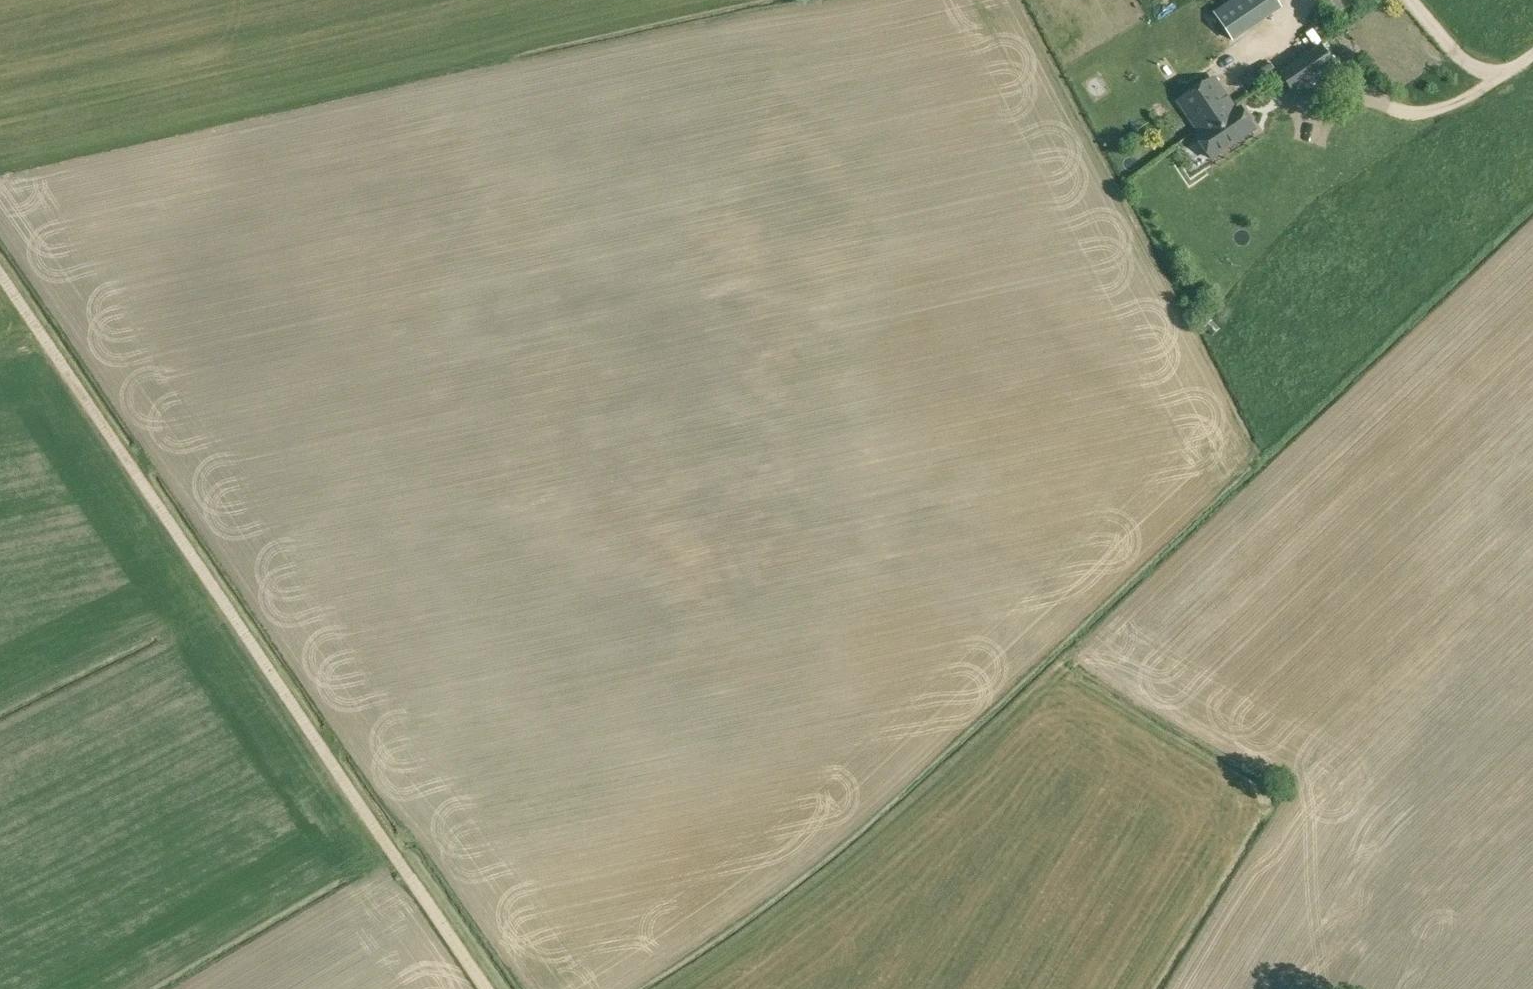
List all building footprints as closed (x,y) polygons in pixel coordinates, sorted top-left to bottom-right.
[(1215,14),(1234,42),(1284,10),(1278,0),(1237,0),(1215,14)] [(1321,46),(1281,74),(1296,95),(1336,68),(1321,46)] [(1242,80),(1249,90),(1258,84),(1251,74),(1242,80)] [(1214,78),(1179,101),(1202,135),(1198,138),(1212,158),(1255,129),(1241,109),(1237,111),(1214,78)] [(1160,117),(1166,112),(1162,106),(1156,110),(1160,117)]
